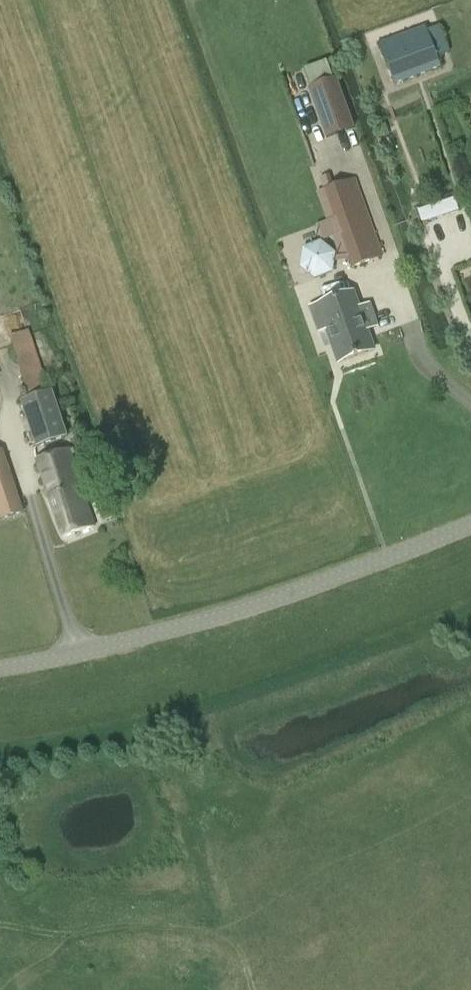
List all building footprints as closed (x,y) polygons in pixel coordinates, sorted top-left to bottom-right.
[(425,28),(380,44),(394,84),(439,68),(425,28)] [(327,62),(305,70),(312,90),(332,83),(334,82),(327,62)] [(312,90),(309,91),(326,139),(353,129),(336,81),(334,82),(332,83),(312,90)] [(352,267),(383,256),(356,180),(325,191),(352,267)] [(316,280),(334,273),(336,254),(322,242),(304,249),(301,268),(316,280)] [(359,308),(353,292),(318,304),(318,305),(310,308),(319,331),(327,328),(339,363),(374,350),(367,330),(376,327),(368,304),(359,308)] [(29,395),(48,389),(29,330),(10,336),(29,395)] [(36,447),(67,437),(52,391),(21,402),(36,447)] [(69,451),(37,461),(49,498),(63,538),(95,527),(81,487),(71,456),(75,454),(73,450),(69,451)] [(23,513),(2,452),(0,452),(0,515),(2,520),(23,513)]
